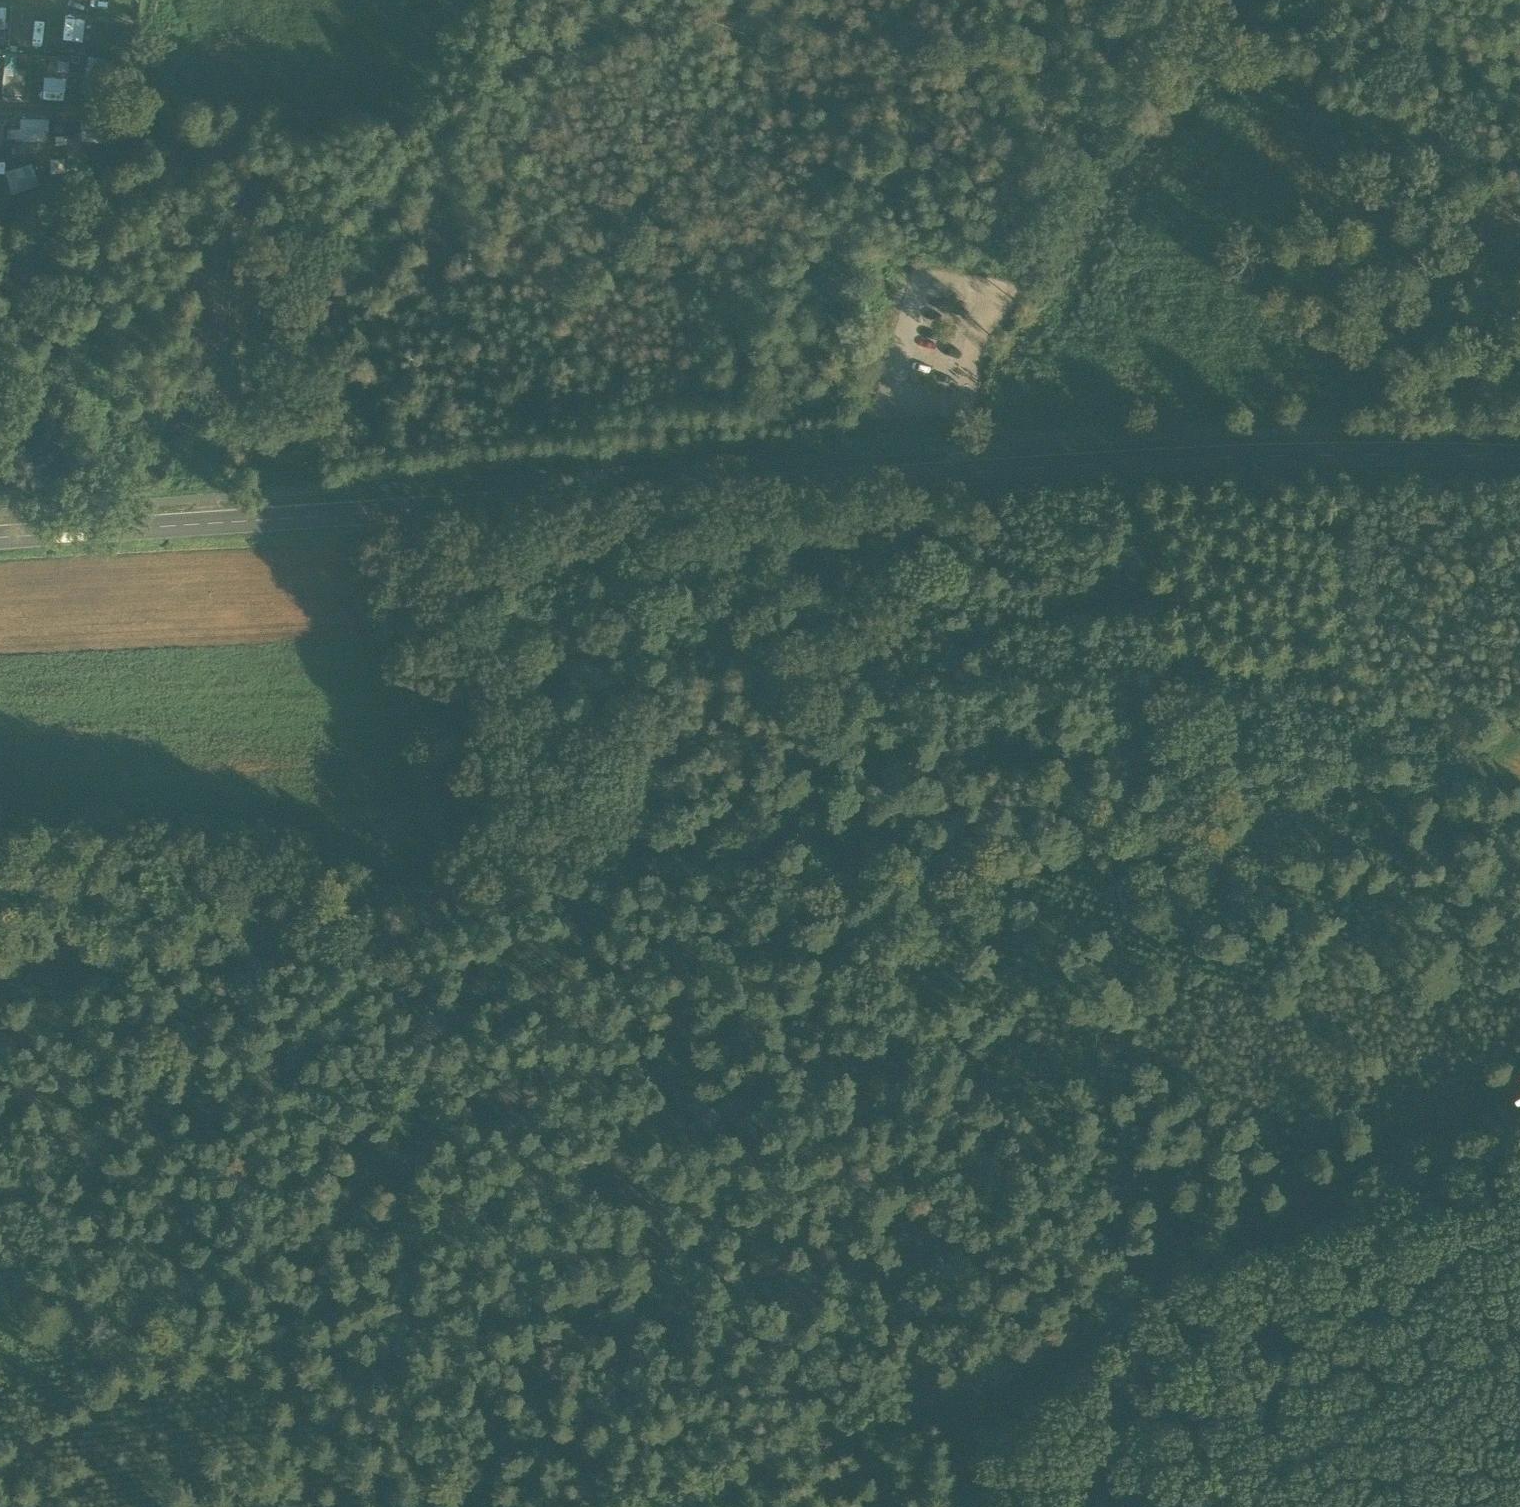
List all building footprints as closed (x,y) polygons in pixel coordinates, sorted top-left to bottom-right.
[(83,42),(85,18),(61,17),(60,40),(83,42)] [(40,46),(44,22),(32,21),(28,44),(40,46)] [(24,93),(25,69),(14,69),(15,53),(4,53),(3,92),(24,93)] [(42,63),(41,89),(66,89),(67,64),(42,63)] [(6,128),(6,139),(47,140),(48,118),(18,118),(18,128),(6,128)] [(3,171),(9,193),(37,185),(30,163),(3,171)]
